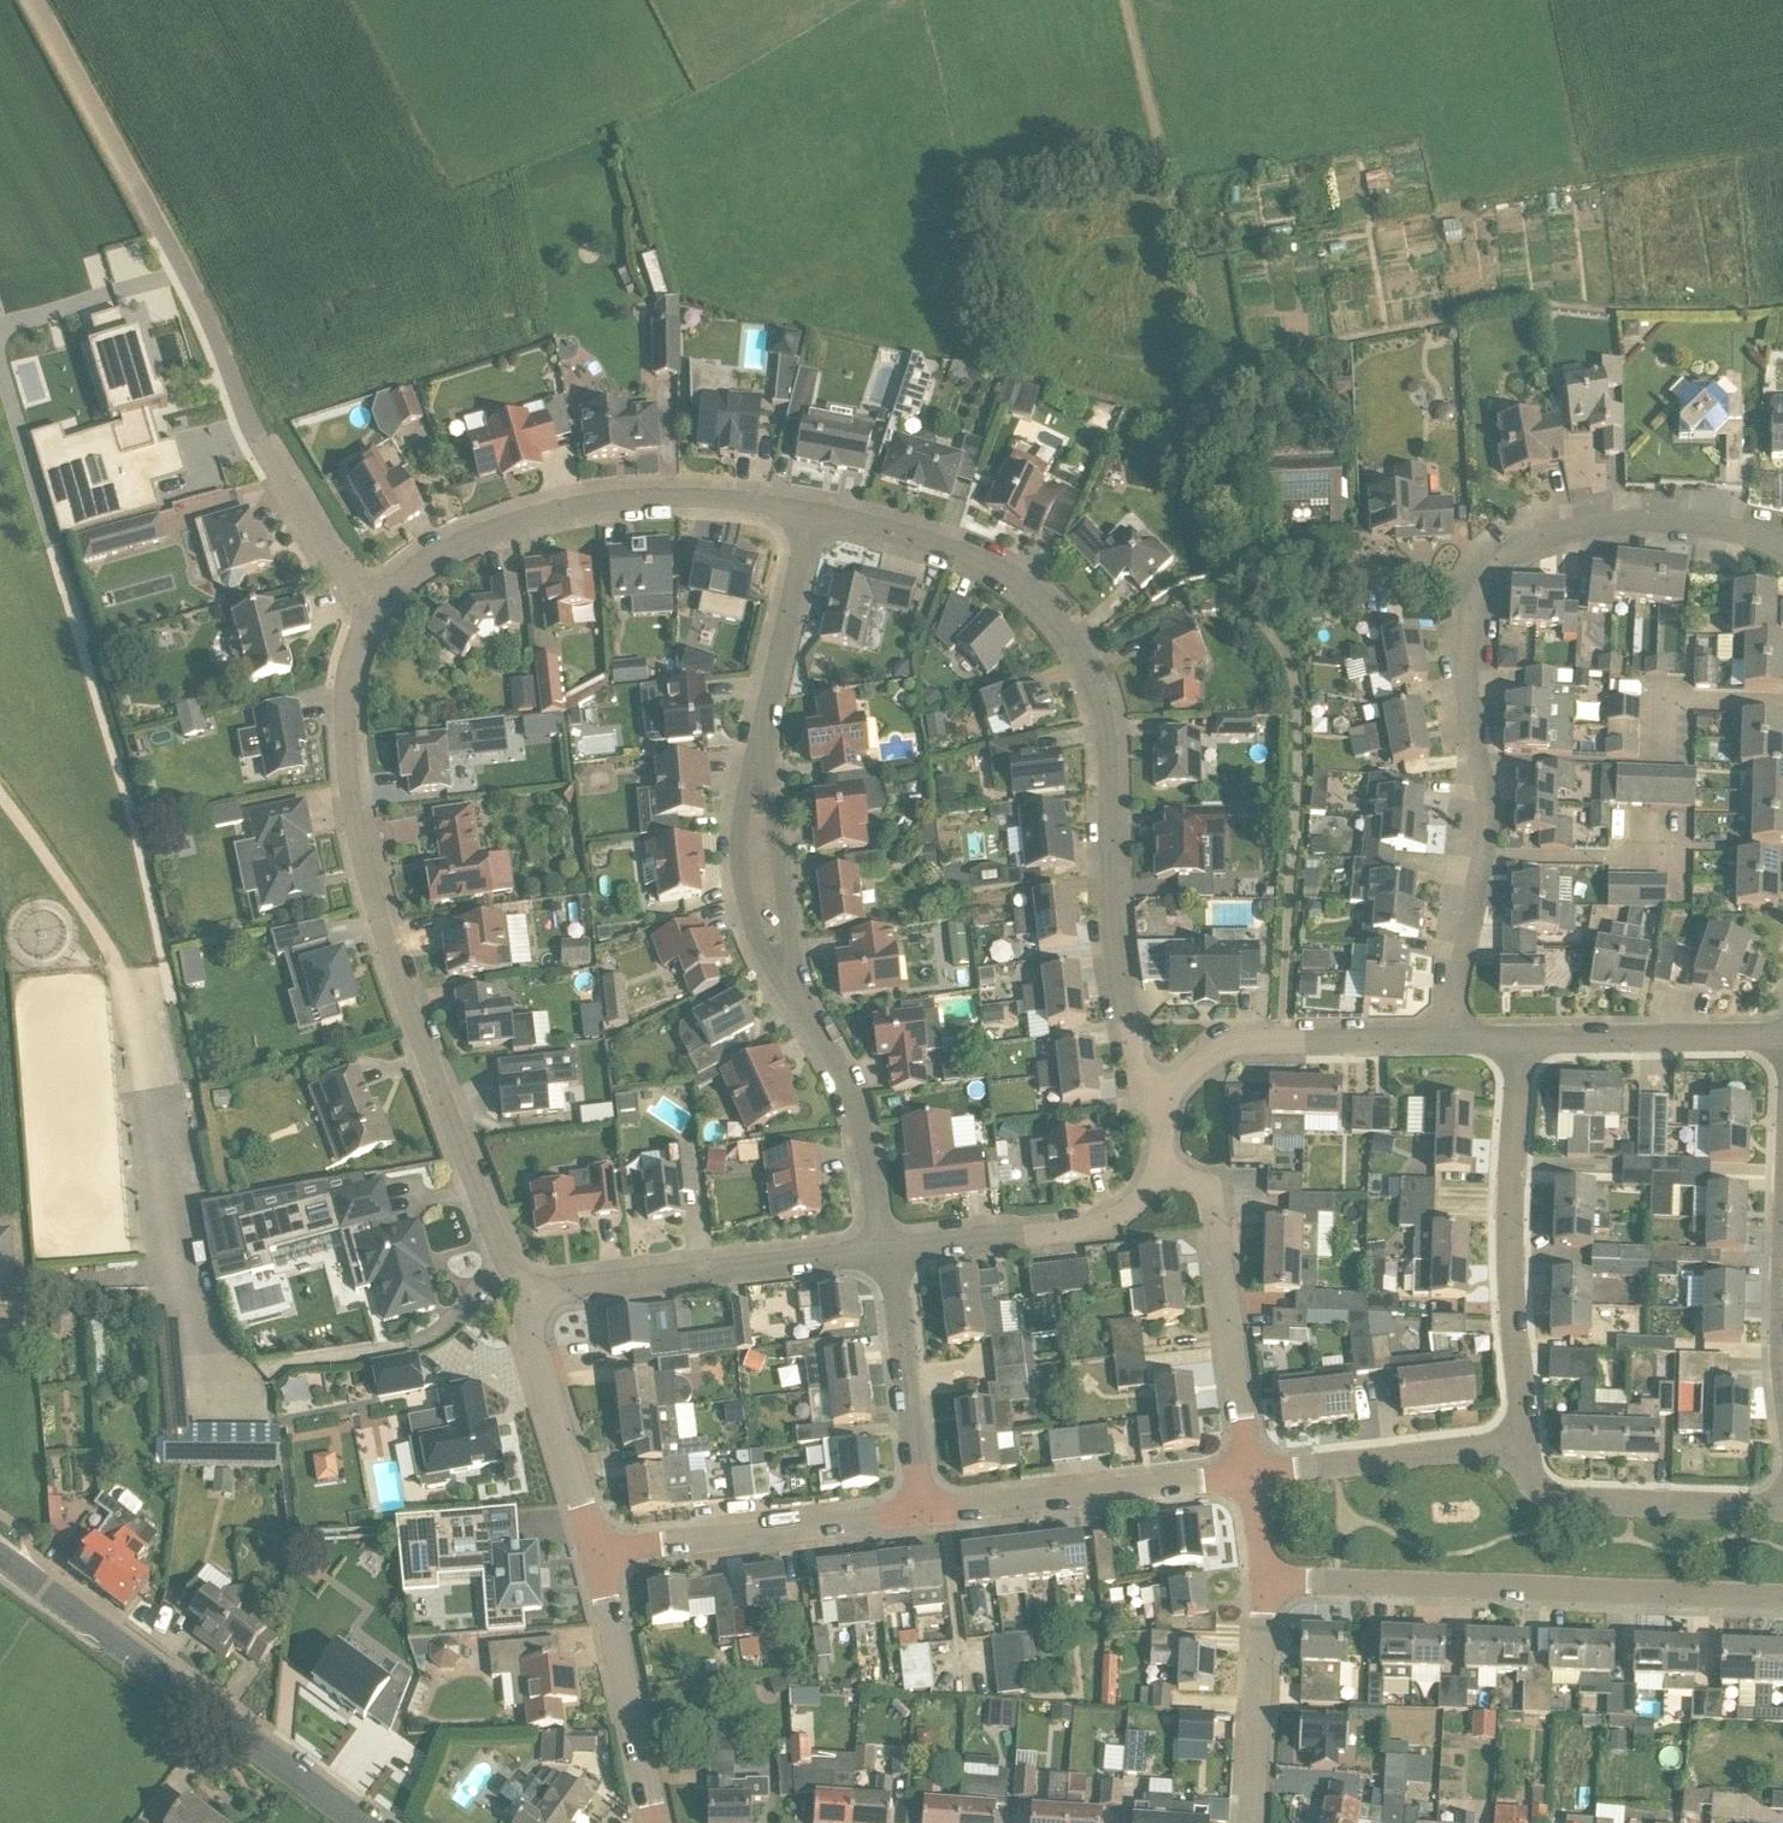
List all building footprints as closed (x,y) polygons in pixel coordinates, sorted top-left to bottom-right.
[(672,301),(663,275),(660,266),(647,271),(659,306),(656,306),(656,323),(654,323),(655,376),(679,376),(679,323),(680,323),(679,299),(672,301)] [(68,436),(37,446),(67,545),(77,542),(161,516),(166,514),(146,453),(164,447),(155,418),(166,415),(143,342),(133,345),(125,318),(95,328),(134,455),(78,472),(68,436)] [(1639,338),(1639,323),(1623,324),(1624,338),(1639,338)] [(774,344),(782,357),(794,360),(800,337),(778,332),(774,344)] [(893,449),(885,477),(908,484),(907,487),(921,491),(922,488),(949,496),(961,457),(937,450),(938,445),(935,440),(931,436),(926,434),(921,435),(916,438),(913,443),(899,439),(903,423),(920,415),(932,377),(923,357),(913,355),(884,446),(893,449)] [(1607,387),(1622,386),(1621,360),(1602,361),(1603,375),(1579,379),(1577,367),(1562,370),(1564,381),(1563,381),(1572,432),(1573,432),(1571,418),(1590,414),(1590,432),(1605,431),(1605,455),(1625,454),(1623,409),(1611,410),(1607,387)] [(761,399),(730,396),(731,378),(713,370),(691,364),(692,406),(702,407),(699,446),(737,450),(737,456),(735,456),(735,457),(738,457),(738,455),(756,456),(761,399)] [(840,469),(864,473),(872,428),(855,425),(853,435),(823,429),(825,419),(810,416),(818,373),(799,369),(796,389),(791,406),(790,406),(787,420),(805,424),(803,430),(800,429),(797,446),(800,446),(797,461),(822,465),(821,467),(823,467),(823,465),(838,468),(838,470),(839,470),(840,469)] [(1015,412),(1025,385),(1025,384),(1010,379),(1000,409),(1015,414),(1015,412)] [(780,388),(778,403),(778,405),(790,406),(791,406),(796,389),(780,388)] [(1680,437),(1711,438),(1714,438),(1721,431),(1727,431),(1727,435),(1742,435),(1742,403),(1728,403),(1714,389),(1694,389),(1679,403),(1680,437)] [(423,417),(412,390),(392,399),(403,425),(423,417)] [(1775,399),(1772,404),(1772,420),(1772,458),(1782,458),(1782,399),(1775,399)] [(633,450),(658,448),(655,408),(630,410),(630,408),(607,410),(607,407),(603,402),(591,403),(589,408),(589,411),(584,412),(587,460),(634,456),(633,450)] [(1520,412),(1521,416),(1499,420),(1504,448),(1500,449),(1504,476),(1540,469),(1541,474),(1548,473),(1546,463),(1564,459),(1557,418),(1539,421),(1537,409),(1520,412)] [(538,455),(558,450),(547,415),(527,420),(526,414),(489,425),(491,431),(468,437),(480,477),(512,468),(514,475),(541,467),(538,455)] [(1337,434),(1267,438),(1271,533),(1343,528),(1337,434)] [(981,457),(985,443),(967,438),(963,451),(981,457)] [(1039,491),(1043,484),(1050,469),(1014,452),(987,508),(1007,518),(1005,522),(1038,538),(1057,499),(1039,491)] [(403,524),(425,511),(399,469),(380,481),(374,472),(349,487),(375,530),(399,515),(403,524)] [(1398,492),(1370,493),(1372,535),(1412,533),(1413,540),(1454,538),(1452,502),(1426,503),(1424,470),(1397,471),(1398,492)] [(221,587),(229,591),(237,588),(246,572),(272,564),(264,538),(257,540),(247,510),(204,522),(214,557),(212,557),(221,587)] [(83,565),(167,541),(161,516),(77,542),(83,565)] [(1120,529),(1106,542),(1085,520),(1064,540),(1095,573),(1100,568),(1116,585),(1127,575),(1142,590),(1173,560),(1155,541),(1152,543),(1143,533),(1133,542),(1120,529)] [(613,599),(672,595),(671,571),(673,568),(673,557),(669,554),(668,542),(643,544),(643,550),(633,550),(633,552),(610,554),(613,599)] [(726,599),(747,604),(758,559),(700,546),(690,591),(710,595),(711,591),(727,594),(726,599)] [(1636,602),(1641,559),(1618,557),(1616,571),(1613,599),(1636,602)] [(594,605),(589,562),(567,565),(566,559),(541,562),(549,631),(571,629),(569,608),(594,605)] [(1659,605),(1664,562),(1641,559),(1636,602),(1659,605)] [(1659,605),(1683,608),(1688,564),(1664,562),(1659,605)] [(1613,599),(1616,571),(1593,568),(1588,611),(1611,614),(1613,599)] [(908,613),(915,582),(864,570),(860,586),(835,580),(830,602),(832,602),(828,619),(826,619),(821,640),(862,649),(872,605),(908,613)] [(447,613),(430,634),(463,659),(479,638),(474,634),(483,623),(498,621),(499,631),(521,628),(515,580),(494,583),(495,599),(472,602),(457,621),(447,613)] [(1536,627),(1538,584),(1511,583),(1510,625),(1536,627)] [(1578,636),(1579,605),(1564,605),(1565,586),(1538,584),(1536,627),(1562,628),(1561,635),(1578,636)] [(1734,613),(1775,614),(1776,589),(1735,587),(1734,613)] [(1341,608),(1343,596),(1326,593),(1324,606),(1341,608)] [(1215,596),(1199,598),(1200,612),(1217,611),(1215,596)] [(250,683),(291,673),(290,670),(292,665),(290,654),(286,652),(281,636),(311,630),(303,600),(274,608),(273,605),(233,615),(239,637),(235,638),(231,645),(234,657),(241,661),(244,660),(250,683)] [(987,675),(1004,658),(1000,655),(1014,641),(987,614),(972,628),(966,621),(962,625),(945,618),(949,607),(948,606),(936,638),(951,653),(958,646),(987,675)] [(1206,659),(1207,659),(1185,613),(1183,614),(1184,615),(1159,627),(1166,642),(1159,645),(1159,666),(1154,666),(1155,686),(1154,686),(1154,688),(1172,688),(1172,706),(1171,706),(1171,708),(1200,707),(1200,706),(1199,706),(1199,687),(1200,687),(1200,686),(1191,686),(1191,665),(1205,659),(1206,659)] [(1775,614),(1734,613),(1733,638),(1782,640),(1782,639),(1774,639),(1775,614)] [(1346,669),(1423,655),(1418,629),(1381,636),(1384,649),(1363,653),(1364,659),(1344,663),(1346,669)] [(1782,665),(1782,640),(1733,638),(1732,663),(1745,664),(1745,665),(1782,665)] [(689,650),(683,666),(710,676),(716,659),(689,650)] [(1518,651),(1500,651),(1499,669),(1518,670),(1518,651)] [(1696,651),(1696,662),(1712,663),(1712,652),(1696,651)] [(1348,682),(1368,679),(1389,675),(1391,688),(1428,681),(1423,655),(1346,669),(1348,682)] [(542,716),(568,713),(580,706),(610,690),(608,674),(562,699),(558,657),(536,660),(539,685),(542,712),(542,716)] [(614,685),(649,681),(646,658),(611,662),(614,685)] [(1600,673),(1610,674),(1611,659),(1601,658),(1600,673)] [(1611,659),(1610,674),(1621,674),(1622,659),(1611,659)] [(1647,676),(1656,676),(1657,661),(1647,660),(1647,676)] [(901,662),(894,668),(894,678),(910,678),(910,661),(901,662)] [(1657,661),(1656,676),(1668,676),(1669,661),(1657,661)] [(1712,663),(1696,662),(1695,688),(1717,689),(1718,663),(1712,663)] [(1745,665),(1744,689),(1782,690),(1782,665),(1745,665)] [(1557,685),(1558,672),(1527,670),(1527,686),(1557,687),(1557,685)] [(1589,689),(1589,673),(1576,673),(1575,673),(1575,689),(1577,689),(1589,689)] [(668,743),(713,738),(709,701),(705,702),(703,681),(668,685),(669,691),(641,694),(644,717),(665,715),(668,743)] [(1044,687),(1020,696),(1015,681),(980,694),(988,723),(1006,716),(1011,730),(1055,716),(1044,687)] [(1561,700),(1574,701),(1574,685),(1557,685),(1557,687),(1527,686),(1526,699),(1507,698),(1506,725),(1560,727),(1561,700)] [(931,686),(920,698),(933,710),(944,699),(931,686)] [(538,710),(536,695),(513,697),(514,713),(522,712),(527,712),(538,710)] [(823,761),(825,778),(867,772),(866,763),(865,756),(868,755),(863,719),(857,720),(854,699),(818,704),(820,724),(807,726),(812,762),(823,761)] [(1639,702),(1614,701),(1613,722),(1639,723),(1639,702)] [(180,722),(201,717),(198,702),(177,707),(180,722)] [(268,779),(304,772),(297,738),(305,737),(299,705),(255,713),(268,779)] [(1367,742),(1425,731),(1420,705),(1383,712),(1386,725),(1349,732),(1351,739),(1367,741),(1367,742)] [(582,727),(580,706),(568,713),(570,728),(582,727)] [(1697,729),(1713,729),(1713,715),(1698,715),(1697,729)] [(565,716),(548,718),(550,735),(567,733),(565,716)] [(946,738),(943,716),(942,716),(927,718),(925,718),(928,740),(946,738)] [(1782,743),(1782,717),(1743,716),(1742,742),(1782,743)] [(201,717),(180,722),(185,738),(206,732),(201,717)] [(1218,717),(1218,737),(1257,736),(1257,717),(1218,717)] [(475,757),(507,753),(503,720),(447,727),(448,737),(398,743),(403,780),(410,779),(411,795),(451,790),(447,755),(475,752),(475,757)] [(1573,728),(1560,727),(1506,725),(1505,752),(1572,755),(1573,728)] [(1425,731),(1367,742),(1370,755),(1391,751),(1393,764),(1430,757),(1425,731)] [(1156,751),(1156,787),(1200,786),(1199,733),(1162,734),(1162,750),(1156,751)] [(1014,795),(1064,789),(1060,754),(1031,757),(1026,739),(1037,737),(1036,735),(997,745),(990,746),(994,779),(1012,776),(1014,795)] [(1367,741),(1351,739),(1354,758),(1370,755),(1367,742),(1367,741)] [(1607,741),(1607,756),(1637,757),(1638,742),(1607,741)] [(1782,766),(1782,743),(1742,742),(1742,767),(1755,767),(1782,768),(1782,766)] [(680,833),(679,817),(703,815),(700,783),(709,782),(707,758),(657,762),(660,795),(651,795),(654,820),(656,835),(680,833)] [(867,772),(878,771),(879,771),(881,770),(879,761),(866,763),(867,772)] [(1573,793),(1574,764),(1544,763),(1544,777),(1518,776),(1517,805),(1556,806),(1556,792),(1573,793)] [(1782,768),(1755,767),(1754,792),(1782,793),(1782,768)] [(1602,782),(1617,783),(1617,769),(1603,768),(1602,782)] [(1631,804),(1632,769),(1617,769),(1617,783),(1616,804),(1631,804)] [(1647,805),(1648,770),(1632,769),(1631,804),(1647,805)] [(1663,806),(1664,771),(1648,770),(1647,805),(1663,806)] [(1679,806),(1680,771),(1664,771),(1663,806),(1679,806)] [(1695,807),(1697,772),(1680,771),(1679,806),(1695,807)] [(1368,802),(1378,803),(1376,820),(1428,824),(1421,823),(1423,795),(1400,793),(1401,779),(1371,776),(1368,802)] [(813,817),(817,851),(867,845),(864,828),(867,827),(861,784),(839,787),(840,792),(815,795),(818,817),(813,817)] [(575,800),(575,788),(564,789),(559,794),(571,806),(574,803),(575,800)] [(949,793),(938,794),(939,798),(940,805),(940,808),(941,810),(957,808),(954,792),(949,793)] [(1754,792),(1753,817),(1782,818),(1782,793),(1754,792)] [(1326,814),(1328,795),(1313,794),(1312,813),(1326,814)] [(273,908),(304,902),(302,892),(322,888),(322,887),(318,888),(316,878),(320,877),(315,854),(309,856),(305,837),(311,836),(304,803),(251,814),(258,847),(264,845),(268,864),(254,867),(259,893),(256,894),(260,915),(274,911),(273,908)] [(240,804),(212,810),(212,811),(213,811),(217,827),(242,822),(239,806),(241,805),(240,804)] [(1238,805),(1238,819),(1266,819),(1266,806),(1238,805)] [(1555,820),(1556,806),(1517,805),(1516,833),(1541,834),(1541,848),(1571,849),(1572,821),(1555,820)] [(510,852),(487,856),(486,854),(479,855),(472,807),(435,813),(441,857),(446,856),(448,866),(427,869),(433,905),(516,892),(510,852)] [(1042,882),(1041,869),(1073,865),(1070,841),(1066,841),(1063,808),(1017,813),(1023,870),(1020,870),(1020,869),(1008,871),(1008,869),(996,865),(982,866),(971,873),(973,891),(1042,882)] [(1158,878),(1203,878),(1204,840),(1225,840),(1226,814),(1166,813),(1166,831),(1157,831),(1158,878)] [(1753,817),(1752,843),(1782,844),(1782,818),(1753,817)] [(1363,861),(1393,864),(1395,850),(1425,852),(1428,824),(1376,820),(1367,819),(1363,861)] [(918,826),(918,830),(913,831),(916,847),(937,844),(934,824),(918,826)] [(1330,839),(1311,839),(1312,855),(1330,854),(1330,839)] [(660,902),(701,897),(697,860),(703,860),(701,840),(647,846),(649,861),(643,862),(646,888),(658,886),(660,902)] [(918,849),(921,870),(938,867),(935,847),(918,849)] [(819,875),(826,928),(863,923),(857,876),(880,873),(878,853),(845,858),(847,872),(819,875)] [(1738,880),(1779,882),(1780,856),(1739,855),(1738,880)] [(1393,864),(1363,861),(1355,860),(1351,903),(1366,904),(1413,908),(1416,880),(1392,878),(1393,864)] [(1572,880),(1558,880),(1522,880),(1522,866),(1509,866),(1509,884),(1513,884),(1513,907),(1573,907),(1572,907),(1572,880)] [(944,886),(956,888),(959,875),(942,870),(944,886)] [(1623,908),(1623,877),(1609,877),(1608,907),(1623,908)] [(1637,908),(1638,877),(1623,877),(1623,908),(1637,908)] [(1652,908),(1652,877),(1638,877),(1637,908),(1652,908)] [(1652,877),(1652,908),(1667,908),(1667,878),(1652,877)] [(1778,907),(1779,882),(1738,880),(1737,906),(1778,907)] [(1304,898),(1305,898),(1319,899),(1320,891),(1304,890),(1304,891),(1304,898)] [(1015,925),(1079,918),(1078,909),(1072,910),(1070,892),(1034,896),(1035,910),(1014,912),(1015,925)] [(1321,920),(1322,903),(1310,902),(1309,919),(1321,920)] [(1418,937),(1421,909),(1413,908),(1366,904),(1363,947),(1368,947),(1393,950),(1394,935),(1418,937)] [(1573,934),(1573,907),(1513,907),(1513,924),(1505,924),(1505,948),(1535,948),(1535,934),(1573,934)] [(972,912),(974,929),(991,927),(989,910),(972,912)] [(513,967),(511,949),(507,916),(458,922),(458,923),(465,922),(467,937),(444,939),(449,976),(501,970),(513,967)] [(1040,950),(1076,945),(1074,928),(1080,927),(1079,918),(1015,925),(1017,938),(1038,936),(1040,950)] [(665,967),(680,962),(694,998),(719,984),(713,968),(727,962),(716,934),(702,939),(696,923),(654,938),(665,967)] [(1616,991),(1626,929),(1611,926),(1608,944),(1597,942),(1590,986),(1616,991)] [(599,942),(612,941),(611,928),(598,929),(599,942)] [(1702,953),(1741,967),(1750,942),(1710,928),(1702,953)] [(837,956),(843,996),(900,989),(895,948),(894,948),(891,929),(851,934),(853,954),(837,956)] [(1650,951),(1638,949),(1641,931),(1626,929),(1616,991),(1642,995),(1650,951)] [(1144,984),(1171,984),(1171,989),(1175,993),(1194,993),(1194,998),(1217,998),(1217,993),(1233,992),(1237,988),(1258,987),(1258,935),(1215,936),(1215,942),(1169,943),(1137,944),(1144,984)] [(966,937),(950,938),(953,966),(969,964),(966,937)] [(322,1026),(343,1020),(339,1007),(356,1002),(351,983),(349,984),(347,974),(348,974),(342,955),(334,958),(329,941),(292,952),(303,991),(310,989),(317,1013),(318,1013),(322,1026)] [(569,941),(570,964),(575,964),(590,964),(589,941),(569,941)] [(1409,951),(1393,950),(1368,947),(1366,975),(1406,979),(1409,951)] [(1535,963),(1535,948),(1505,948),(1504,963),(1500,963),(1500,992),(1544,992),(1544,963),(1535,963)] [(1305,950),(1304,969),(1331,970),(1332,951),(1305,950)] [(180,954),(183,970),(202,967),(199,951),(180,954)] [(1738,976),(1745,979),(1748,969),(1741,967),(1702,953),(1694,977),(1695,978),(1692,987),(1718,996),(1721,986),(1733,990),(1738,976)] [(1748,969),(1762,974),(1766,962),(1752,957),(1748,969)] [(1674,965),(1659,962),(1655,981),(1670,984),(1674,965)] [(996,985),(995,969),(994,967),(980,969),(981,986),(996,985)] [(1024,1003),(1088,995),(1087,986),(1081,987),(1079,969),(1042,974),(1044,987),(1023,989),(1024,1003)] [(1762,974),(1748,969),(1745,979),(1759,983),(1762,974)] [(1317,997),(1318,976),(1302,975),(1300,995),(1317,997)] [(1404,1005),(1406,979),(1366,975),(1364,1002),(1404,1005)] [(533,1017),(510,1020),(509,1006),(497,1007),(495,990),(457,995),(460,1018),(466,1018),(470,1047),(512,1042),(514,1052),(537,1049),(533,1017)] [(1048,1027),(1085,1022),(1083,1005),(1089,1004),(1088,995),(1024,1003),(1025,1016),(1047,1013),(1048,1027)] [(720,1047),(750,1031),(751,1023),(738,999),(729,999),(711,1008),(699,1008),(698,1015),(693,1018),(709,1048),(688,1059),(698,1078),(728,1062),(720,1047)] [(901,1005),(903,1016),(894,1017),(893,1013),(879,1015),(879,1019),(874,1020),(879,1058),(888,1057),(891,1077),(893,1092),(926,1088),(924,1073),(922,1053),(926,1052),(944,1050),(939,1012),(935,1013),(935,1001),(901,1005)] [(615,1005),(605,1006),(606,1015),(607,1020),(607,1026),(612,1025),(627,1024),(629,1024),(629,1023),(627,1006),(627,1004),(625,1004),(615,1005)] [(984,1008),(985,1024),(1005,1021),(1003,1006),(984,1008)] [(599,1023),(583,1025),(584,1040),(600,1038),(599,1023)] [(1039,1079),(1102,1072),(1101,1062),(1095,1063),(1093,1046),(1057,1050),(1058,1063),(1037,1066),(1039,1079)] [(748,1132),(797,1110),(782,1076),(788,1073),(777,1050),(722,1075),(748,1132)] [(503,1118),(548,1113),(545,1089),(576,1085),(573,1056),(513,1063),(515,1078),(499,1080),(503,1118)] [(965,1081),(963,1065),(943,1068),(945,1083),(965,1081)] [(1063,1103),(1099,1099),(1097,1081),(1103,1080),(1102,1072),(1039,1079),(1040,1092),(1061,1090),(1063,1103)] [(353,1159),(392,1144),(376,1104),(370,1107),(356,1073),(324,1085),(353,1159)] [(1588,1156),(1591,1081),(1559,1080),(1558,1118),(1574,1118),(1573,1142),(1568,1142),(1568,1157),(1604,1158),(1604,1156),(1588,1156)] [(1606,1120),(1621,1121),(1622,1082),(1591,1081),(1588,1156),(1604,1156),(1606,1120)] [(1270,1136),(1269,1137),(1303,1139),(1305,1084),(1271,1082),(1270,1108),(1241,1107),(1240,1141),(1264,1142),(1264,1136),(1270,1136)] [(1305,1119),(1339,1120),(1340,1085),(1305,1084),(1303,1139),(1304,1139),(1305,1119)] [(1543,1084),(1543,1103),(1558,1103),(1558,1085),(1543,1084)] [(1749,1100),(1745,1100),(1745,1090),(1741,1086),(1731,1086),(1727,1090),(1727,1099),(1711,1099),(1711,1115),(1693,1115),(1692,1129),(1710,1130),(1749,1131),(1749,1100)] [(214,1109),(232,1108),(231,1092),(213,1093),(214,1109)] [(617,1097),(619,1117),(639,1115),(637,1095),(617,1097)] [(1653,1158),(1655,1097),(1640,1097),(1638,1158),(1653,1158)] [(1653,1158),(1667,1159),(1669,1097),(1655,1097),(1653,1158)] [(1371,1135),(1372,1100),(1353,1100),(1352,1134),(1371,1135)] [(1371,1135),(1390,1135),(1391,1101),(1372,1100),(1371,1135)] [(1437,1137),(1472,1138),(1473,1104),(1424,1102),(1422,1137),(1437,1137)] [(973,1129),(951,1132),(949,1115),(904,1121),(909,1161),(904,1161),(909,1202),(985,1193),(980,1150),(976,1151),(973,1129)] [(999,1139),(1012,1144),(1018,1130),(1005,1124),(999,1139)] [(1748,1162),(1749,1131),(1710,1130),(1710,1161),(1748,1162)] [(1052,1185),(1079,1182),(1078,1174),(1106,1171),(1102,1134),(1085,1136),(1084,1134),(1046,1139),(1047,1141),(1030,1143),(1033,1172),(1050,1170),(1052,1185)] [(1393,1139),(1375,1135),(1371,1153),(1390,1157),(1393,1139)] [(1471,1173),(1472,1138),(1437,1137),(1436,1171),(1471,1173)] [(1636,1145),(1621,1145),(1621,1156),(1635,1157),(1636,1145)] [(648,1220),(685,1216),(683,1197),(698,1195),(693,1149),(665,1152),(668,1173),(643,1175),(648,1220)] [(727,1151),(710,1149),(708,1174),(725,1175),(727,1151)] [(765,1156),(773,1218),(774,1219),(820,1213),(816,1186),(814,1186),(813,1178),(820,1177),(817,1150),(765,1156)] [(1000,1176),(999,1170),(997,1151),(986,1152),(990,1192),(1001,1191),(1000,1184),(1000,1176)] [(1653,1158),(1638,1158),(1624,1157),(1623,1172),(1637,1173),(1652,1173),(1653,1158)] [(1680,1159),(1667,1159),(1653,1158),(1652,1173),(1680,1174),(1680,1159)] [(596,1212),(596,1216),(617,1214),(612,1169),(591,1171),(592,1172),(570,1174),(572,1185),(533,1189),(538,1233),(577,1228),(575,1215),(596,1212)] [(1652,1173),(1637,1173),(1623,1172),(1623,1187),(1652,1188),(1652,1173)] [(1680,1174),(1652,1173),(1652,1188),(1651,1219),(1671,1219),(1672,1188),(1679,1188),(1680,1174)] [(1301,1195),(1302,1176),(1268,1175),(1268,1194),(1301,1195)] [(1402,1200),(1403,1180),(1390,1180),(1390,1199),(1402,1200)] [(1402,1200),(1434,1201),(1435,1181),(1403,1180),(1402,1200)] [(395,1319),(435,1308),(425,1271),(431,1269),(427,1256),(418,1223),(383,1233),(380,1222),(388,1220),(378,1184),(331,1197),(239,1222),(253,1274),(274,1268),(269,1252),(276,1250),(276,1249),(341,1232),(343,1240),(348,1242),(355,1240),(366,1280),(375,1285),(385,1282),(395,1319)] [(1593,1217),(1594,1185),(1556,1184),(1555,1215),(1593,1217)] [(1693,1220),(1746,1221),(1747,1190),(1708,1189),(1707,1219),(1693,1219),(1693,1220)] [(1334,1215),(1334,1196),(1302,1195),(1301,1224),(1267,1223),(1265,1258),(1301,1259),(1318,1260),(1319,1215),(1334,1215)] [(1434,1229),(1434,1201),(1402,1200),(1401,1228),(1416,1228),(1415,1262),(1468,1264),(1469,1230),(1434,1229)] [(1555,1215),(1554,1246),(1592,1248),(1593,1231),(1609,1231),(1609,1217),(1593,1217),(1555,1215)] [(1745,1252),(1746,1221),(1693,1220),(1692,1236),(1707,1236),(1707,1251),(1650,1249),(1649,1263),(1678,1264),(1720,1265),(1721,1252),(1745,1252)] [(12,1229),(0,1231),(0,1306),(19,1304),(12,1229)] [(1387,1260),(1385,1243),(1369,1245),(1371,1262),(1387,1260)] [(1649,1263),(1650,1249),(1620,1248),(1620,1262),(1649,1263)] [(1144,1288),(1180,1284),(1176,1251),(1118,1258),(1120,1274),(1142,1271),(1144,1288)] [(1264,1292),(1308,1294),(1317,1294),(1317,1292),(1317,1275),(1300,1275),(1301,1259),(1265,1258),(1264,1292)] [(1076,1294),(1091,1292),(1087,1262),(1072,1263),(1076,1293),(1076,1294)] [(1467,1299),(1468,1264),(1415,1262),(1414,1297),(1467,1299)] [(1649,1263),(1620,1262),(1598,1262),(1598,1276),(1649,1278),(1649,1263)] [(1076,1294),(1076,1293),(1072,1263),(1057,1265),(1061,1295),(1076,1294)] [(1677,1279),(1678,1264),(1649,1263),(1649,1278),(1677,1279)] [(1048,1297),(1061,1295),(1057,1265),(1044,1267),(1048,1297)] [(1033,1299),(1048,1297),(1044,1267),(1029,1269),(1033,1299)] [(979,1291),(1000,1289),(998,1272),(940,1278),(944,1311),(980,1307),(979,1291)] [(1591,1307),(1592,1276),(1553,1274),(1552,1306),(1591,1307)] [(1704,1310),(1743,1311),(1744,1280),(1705,1279),(1704,1310)] [(1144,1288),(1148,1321),(1184,1317),(1180,1284),(1144,1288)] [(824,1328),(824,1330),(860,1326),(855,1289),(819,1293),(819,1294),(798,1296),(800,1312),(805,1312),(807,1331),(824,1328)] [(1332,1314),(1349,1314),(1365,1315),(1366,1295),(1333,1294),(1333,1293),(1317,1292),(1317,1294),(1308,1294),(1307,1313),(1332,1314)] [(1387,1316),(1398,1316),(1399,1296),(1366,1295),(1365,1315),(1368,1315),(1387,1316)] [(753,1348),(750,1326),(747,1302),(732,1303),(733,1308),(732,1308),(734,1330),(737,1350),(753,1348)] [(1004,1337),(1000,1305),(1000,1304),(980,1307),(944,1311),(948,1345),(984,1340),(984,1339),(992,1338),(995,1371),(1035,1367),(1031,1334),(1022,1335),(1004,1337)] [(1590,1338),(1591,1307),(1552,1306),(1551,1336),(1590,1338)] [(691,1357),(689,1339),(685,1309),(670,1311),(670,1312),(645,1314),(608,1318),(613,1355),(650,1351),(651,1361),(691,1357)] [(1742,1343),(1743,1311),(1704,1310),(1703,1341),(1742,1343)] [(1307,1313),(1304,1313),(1274,1311),(1273,1330),(1264,1330),(1264,1338),(1263,1344),(1289,1345),(1289,1343),(1290,1331),(1298,1332),(1306,1332),(1307,1313)] [(1368,1315),(1365,1315),(1349,1314),(1355,1368),(1315,1372),(1316,1387),(1315,1387),(1320,1424),(1355,1420),(1351,1384),(1357,1383),(1356,1375),(1374,1373),(1370,1339),(1368,1315)] [(279,1429),(211,1429),(189,1428),(180,1315),(147,1317),(158,1438),(163,1438),(164,1468),(200,1468),(279,1468),(279,1429)] [(72,1333),(71,1316),(51,1317),(52,1334),(72,1333)] [(1466,1318),(1442,1317),(1432,1316),(1431,1336),(1465,1337),(1466,1318)] [(1114,1357),(1144,1354),(1140,1320),(1111,1324),(1114,1357)] [(737,1351),(737,1350),(734,1330),(715,1333),(717,1354),(737,1351)] [(1289,1343),(1298,1343),(1298,1342),(1298,1332),(1290,1331),(1289,1343)] [(1389,1337),(1370,1339),(1374,1373),(1393,1371),(1394,1379),(1399,1378),(1403,1415),(1438,1411),(1432,1356),(1392,1360),(1389,1337)] [(1646,1353),(1647,1339),(1618,1338),(1618,1353),(1646,1353)] [(1675,1354),(1675,1340),(1647,1339),(1646,1353),(1662,1354),(1675,1354)] [(862,1353),(827,1357),(827,1356),(818,1357),(816,1343),(786,1346),(788,1361),(805,1359),(809,1393),(866,1387),(862,1353)] [(767,1358),(750,1351),(743,1367),(761,1375),(767,1358)] [(1597,1368),(1598,1352),(1551,1351),(1550,1366),(1597,1368)] [(1432,1356),(1438,1411),(1474,1407),(1469,1369),(1468,1369),(1467,1358),(1454,1359),(1453,1353),(1432,1356)] [(1118,1391),(1148,1387),(1144,1354),(1114,1357),(1118,1391)] [(1673,1415),(1675,1354),(1662,1354),(1659,1404),(1641,1402),(1641,1408),(1628,1407),(1626,1460),(1657,1461),(1659,1415),(1673,1415)] [(1680,1370),(1729,1372),(1730,1357),(1681,1355),(1680,1370)] [(380,1397),(422,1389),(416,1356),(374,1364),(380,1397)] [(620,1415),(676,1409),(684,1407),(689,1402),(691,1398),(692,1391),(690,1386),(687,1381),(681,1379),(676,1378),(675,1374),(690,1373),(689,1357),(691,1357),(651,1361),(651,1362),(659,1361),(660,1375),(653,1376),(653,1377),(616,1382),(620,1415)] [(1597,1383),(1597,1368),(1550,1366),(1550,1381),(1582,1382),(1581,1404),(1579,1404),(1578,1424),(1563,1424),(1562,1458),(1594,1459),(1595,1425),(1596,1405),(1597,1383)] [(1029,1402),(1028,1390),(1037,1389),(1035,1367),(995,1371),(999,1404),(992,1404),(956,1409),(960,1442),(996,1437),(1013,1435),(1010,1404),(1029,1402)] [(1729,1386),(1729,1372),(1680,1370),(1680,1386),(1703,1386),(1702,1417),(1749,1418),(1750,1386),(1729,1386)] [(287,1410),(315,1402),(308,1379),(280,1386),(287,1410)] [(1159,1418),(1195,1413),(1192,1381),(1155,1385),(1159,1418)] [(429,1477),(502,1464),(495,1426),(488,1428),(480,1387),(440,1395),(443,1414),(417,1418),(414,1423),(416,1438),(422,1440),(429,1477)] [(826,1426),(835,1425),(870,1421),(866,1387),(809,1393),(813,1428),(796,1430),(798,1445),(823,1442),(823,1441),(828,1441),(826,1426)] [(1284,1428),(1320,1424),(1315,1387),(1280,1391),(1284,1428)] [(726,1424),(745,1423),(743,1403),(724,1404),(726,1424)] [(1626,1460),(1628,1407),(1596,1405),(1595,1425),(1594,1459),(1626,1460)] [(662,1461),(701,1456),(699,1441),(697,1441),(693,1408),(676,1409),(620,1415),(624,1450),(636,1448),(638,1464),(662,1461)] [(1161,1434),(1140,1437),(1141,1453),(1163,1451),(1199,1447),(1195,1413),(1159,1418),(1161,1434)] [(1749,1418),(1702,1417),(1679,1416),(1678,1433),(1714,1434),(1714,1449),(1748,1451),(1749,1418)] [(1092,1428),(1096,1459),(1111,1457),(1107,1427),(1092,1428)] [(1081,1460),(1096,1459),(1092,1428),(1077,1430),(1081,1460)] [(1067,1462),(1081,1460),(1077,1430),(1063,1432),(1067,1462)] [(1052,1464),(1067,1462),(1063,1432),(1049,1434),(1052,1464)] [(1019,1450),(1014,1451),(1013,1435),(996,1437),(960,1442),(963,1475),(1021,1468),(1019,1450)] [(874,1447),(857,1449),(856,1440),(829,1443),(828,1441),(823,1441),(823,1442),(827,1473),(819,1474),(821,1491),(842,1488),(843,1489),(878,1485),(874,1447)] [(770,1497),(767,1473),(766,1467),(764,1467),(763,1450),(750,1451),(752,1469),(755,1499),(770,1497)] [(737,1462),(741,1465),(750,1464),(749,1451),(736,1453),(737,1462)] [(319,1483),(339,1480),(335,1455),(315,1458),(319,1483)] [(704,1474),(703,1474),(701,1456),(662,1461),(663,1472),(627,1476),(631,1514),(668,1509),(668,1508),(693,1506),(708,1505),(704,1474)] [(736,1501),(755,1499),(752,1469),(732,1471),(733,1477),(736,1501)] [(213,1494),(232,1495),(234,1472),(214,1471),(214,1478),(213,1494)] [(96,1538),(94,1541),(72,1571),(98,1591),(145,1527),(104,1495),(96,1505),(112,1517),(96,1538)] [(488,1634),(526,1631),(524,1611),(542,1609),(537,1547),(493,1550),(493,1552),(486,1553),(483,1512),(398,1519),(404,1591),(438,1589),(437,1566),(486,1562),(491,1632),(488,1632),(488,1634)] [(63,1523),(63,1519),(50,1520),(52,1539),(52,1540),(64,1548),(75,1531),(63,1523)] [(163,1531),(160,1528),(152,1521),(147,1528),(145,1527),(98,1591),(126,1611),(150,1578),(133,1566),(135,1562),(138,1563),(152,1545),(161,1534),(163,1531)] [(1163,1569),(1202,1563),(1197,1522),(1182,1524),(1182,1523),(1176,1523),(1176,1525),(1140,1529),(1142,1545),(1150,1544),(1153,1568),(1163,1567),(1163,1569)] [(1099,1584),(1116,1582),(1110,1533),(1093,1535),(1099,1584)] [(1071,1575),(1087,1573),(1083,1536),(1052,1540),(1056,1577),(1058,1592),(1073,1590),(1071,1575)] [(1026,1580),(1056,1577),(1052,1540),(1022,1543),(1026,1580)] [(1028,1595),(1026,1580),(1022,1543),(992,1547),(996,1584),(997,1598),(1028,1595)] [(965,1588),(996,1584),(992,1547),(961,1550),(965,1588)] [(945,1607),(943,1591),(938,1553),(906,1557),(911,1594),(912,1594),(914,1611),(945,1607)] [(882,1598),(911,1594),(906,1557),(877,1560),(882,1598)] [(884,1622),(882,1598),(877,1560),(846,1563),(854,1626),(855,1626),(865,1625),(884,1622)] [(838,1628),(854,1626),(846,1563),(816,1567),(821,1605),(836,1603),(838,1628)] [(761,1610),(785,1607),(782,1571),(745,1575),(750,1610),(733,1612),(737,1638),(764,1635),(761,1610)] [(737,1638),(733,1612),(729,1577),(649,1587),(654,1626),(689,1621),(717,1618),(719,1640),(720,1640),(720,1646),(737,1644),(736,1638),(737,1638)] [(209,1645),(232,1616),(241,1605),(239,1587),(224,1589),(217,1598),(195,1582),(179,1605),(197,1618),(198,1617),(205,1621),(195,1635),(209,1645)] [(1181,1634),(1216,1636),(1217,1614),(1208,1614),(1204,1583),(1171,1587),(1153,1590),(1154,1605),(1157,1633),(1181,1634)] [(260,1665),(277,1642),(251,1623),(247,1627),(232,1616),(209,1645),(227,1658),(237,1645),(243,1650),(242,1651),(260,1665)] [(867,1640),(865,1625),(855,1626),(857,1641),(867,1640)] [(1411,1681),(1413,1633),(1384,1632),(1384,1628),(1382,1628),(1381,1677),(1370,1677),(1369,1707),(1382,1708),(1383,1680),(1411,1681)] [(824,1675),(829,1675),(833,1674),(827,1629),(813,1630),(820,1688),(825,1687),(824,1675)] [(1339,1688),(1341,1666),(1342,1631),(1303,1630),(1301,1704),(1339,1705),(1339,1688)] [(1413,1669),(1443,1670),(1444,1630),(1443,1630),(1442,1635),(1413,1633),(1411,1681),(1412,1681),(1413,1669)] [(338,1647),(333,1655),(314,1681),(365,1719),(368,1715),(372,1718),(370,1723),(386,1730),(387,1731),(396,1708),(399,1709),(408,1686),(405,1684),(408,1676),(391,1664),(381,1678),(355,1659),(367,1644),(350,1631),(338,1647)] [(1496,1672),(1497,1636),(1468,1635),(1469,1631),(1467,1631),(1465,1680),(1454,1680),(1452,1710),(1466,1711),(1467,1693),(1479,1693),(1480,1671),(1496,1672)] [(1181,1648),(1181,1634),(1157,1633),(1153,1633),(1152,1648),(1151,1665),(1180,1667),(1179,1689),(1214,1691),(1215,1651),(1181,1648)] [(1534,1669),(1528,1669),(1529,1633),(1527,1633),(1527,1637),(1497,1636),(1496,1672),(1518,1673),(1518,1683),(1525,1683),(1524,1713),(1538,1713),(1539,1683),(1533,1683),(1534,1669)] [(994,1653),(1034,1648),(1032,1634),(992,1639),(994,1653)] [(1580,1675),(1581,1639),(1553,1638),(1553,1634),(1551,1634),(1550,1674),(1580,1675)] [(1610,1676),(1612,1676),(1613,1636),(1611,1636),(1611,1640),(1581,1639),(1580,1675),(1580,1696),(1609,1697),(1607,1716),(1610,1717),(1622,1717),(1622,1687),(1609,1687),(1610,1676)] [(1665,1693),(1667,1642),(1637,1641),(1637,1637),(1635,1637),(1635,1641),(1636,1676),(1665,1678),(1665,1693)] [(530,1728),(563,1725),(561,1703),(577,1701),(574,1667),(558,1669),(557,1660),(561,1660),(559,1639),(491,1647),(494,1679),(513,1677),(516,1708),(528,1707),(530,1728)] [(1694,1679),(1696,1679),(1698,1639),(1696,1639),(1695,1643),(1667,1642),(1665,1693),(1692,1694),(1691,1720),(1705,1720),(1706,1691),(1694,1690),(1694,1679)] [(431,1648),(431,1656),(432,1661),(441,1669),(452,1669),(461,1660),(461,1648),(451,1640),(439,1640),(431,1648)] [(759,1640),(739,1642),(742,1660),(761,1658),(759,1640)] [(1721,1686),(1741,1687),(1755,1687),(1756,1645),(1723,1644),(1721,1686)] [(1782,1688),(1782,1646),(1756,1645),(1755,1687),(1755,1710),(1754,1721),(1782,1722),(1782,1711),(1772,1710),(1772,1688),(1782,1688)] [(902,1664),(930,1661),(928,1646),(899,1650),(902,1664)] [(1024,1664),(1035,1662),(1034,1648),(994,1653),(995,1667),(1024,1664)] [(1120,1707),(1122,1656),(1107,1656),(1106,1706),(1120,1707)] [(903,1678),(932,1675),(930,1661),(902,1664),(903,1678)] [(704,1663),(705,1675),(718,1673),(717,1662),(704,1663)] [(997,1681),(1026,1678),(1024,1664),(995,1667),(997,1681)] [(788,1691),(783,1675),(770,1679),(775,1695),(788,1691)] [(905,1693),(934,1689),(932,1675),(903,1678),(905,1693)] [(998,1695),(1027,1692),(1026,1678),(997,1681),(998,1695)] [(1452,1710),(1454,1680),(1441,1679),(1439,1710),(1452,1710)] [(1538,1713),(1550,1714),(1551,1683),(1539,1683),(1538,1713)] [(1622,1717),(1635,1718),(1636,1688),(1622,1687),(1622,1717)] [(1154,1710),(1155,1688),(1154,1688),(1154,1689),(1142,1688),(1141,1707),(1153,1708),(1152,1710),(1154,1710)] [(1155,1688),(1154,1710),(1169,1711),(1171,1688),(1155,1688)] [(805,1705),(805,1690),(790,1690),(790,1705),(805,1705)] [(1705,1720),(1722,1721),(1723,1693),(1708,1692),(1708,1691),(1706,1691),(1705,1720)] [(991,1700),(990,1707),(988,1727),(1014,1729),(1016,1709),(1017,1702),(991,1700)] [(1073,1708),(1057,1707),(1053,1707),(1052,1721),(1072,1722),(1073,1708)] [(1382,1708),(1369,1707),(1369,1721),(1387,1722),(1388,1708),(1382,1708)] [(1755,1710),(1740,1709),(1740,1720),(1754,1721),(1755,1710)] [(1212,1743),(1215,1715),(1181,1712),(1179,1741),(1212,1743)] [(1473,1740),(1496,1741),(1496,1715),(1474,1714),(1473,1740)] [(307,1716),(301,1727),(319,1737),(326,1727),(307,1716)] [(1635,1720),(1635,1718),(1622,1717),(1610,1717),(1610,1728),(1635,1729),(1635,1720)] [(1347,1754),(1348,1720),(1300,1718),(1299,1752),(1314,1752),(1313,1769),(1337,1770),(1338,1753),(1347,1754)] [(1635,1720),(1635,1729),(1634,1741),(1653,1741),(1654,1721),(1635,1720)] [(933,1747),(934,1731),(917,1730),(916,1746),(933,1747)] [(1625,1752),(1626,1732),(1611,1732),(1610,1752),(1625,1752)] [(1450,1733),(1449,1775),(1463,1775),(1464,1733),(1450,1733)] [(595,1736),(565,1735),(543,1734),(542,1763),(571,1764),(572,1751),(594,1752),(595,1736)] [(1126,1749),(1124,1774),(1146,1776),(1149,1735),(1127,1734),(1126,1749)] [(794,1769),(811,1768),(810,1740),(792,1740),(794,1769)] [(793,1756),(792,1741),(777,1742),(778,1757),(793,1756)] [(1387,1741),(1385,1758),(1407,1759),(1408,1744),(1408,1742),(1406,1742),(1387,1741)] [(735,1766),(735,1746),(709,1746),(710,1822),(750,1822),(749,1801),(769,1801),(769,1781),(746,1781),(746,1783),(735,1783),(735,1766)] [(856,1749),(855,1770),(875,1771),(877,1751),(856,1749)] [(909,1776),(911,1751),(895,1750),(893,1775),(909,1776)] [(1033,1800),(1037,1755),(1018,1753),(1014,1798),(1033,1800)] [(1406,1800),(1407,1759),(1385,1758),(1384,1792),(1384,1799),(1406,1800)] [(545,1785),(544,1787),(535,1780),(531,1778),(522,1789),(511,1781),(500,1796),(512,1805),(504,1816),(514,1822),(575,1822),(592,1799),(564,1778),(555,1772),(545,1785)] [(815,1822),(852,1822),(854,1797),(855,1777),(818,1774),(815,1822)] [(1069,1787),(1069,1777),(1050,1776),(1050,1785),(1049,1800),(1050,1800),(1049,1810),(1034,1809),(1033,1822),(1067,1822),(1069,1787)] [(1008,1780),(962,1777),(960,1804),(959,1822),(995,1822),(996,1808),(1006,1808),(1008,1780)] [(891,1799),(890,1799),(892,1780),(878,1779),(876,1798),(854,1797),(852,1822),(890,1822),(891,1799)] [(960,1804),(938,1803),(940,1781),(926,1780),(923,1822),(959,1822),(960,1804)] [(1122,1807),(1123,1784),(1103,1782),(1102,1806),(1122,1807)] [(1172,1783),(1151,1782),(1149,1796),(1144,1796),(1143,1805),(1134,1805),(1133,1822),(1170,1822),(1172,1798),(1171,1797),(1172,1783)] [(794,1797),(794,1783),(780,1783),(781,1798),(794,1797)] [(1358,1790),(1330,1784),(1323,1822),(1356,1822),(1359,1806),(1356,1806),(1358,1790)] [(1083,1803),(1085,1803),(1086,1788),(1069,1787),(1067,1822),(1100,1822),(1101,1814),(1082,1812),(1083,1803)] [(1548,1789),(1533,1788),(1532,1822),(1546,1822),(1548,1789)] [(1699,1815),(1700,1806),(1701,1792),(1684,1790),(1682,1813),(1699,1815)] [(1384,1799),(1384,1792),(1373,1791),(1372,1808),(1384,1810),(1384,1799)] [(1774,1795),(1772,1812),(1782,1812),(1782,1795),(1774,1795)] [(1517,1810),(1518,1797),(1495,1796),(1494,1822),(1526,1822),(1527,1811),(1517,1810)] [(1195,1799),(1194,1807),(1172,1806),(1173,1798),(1172,1798),(1170,1822),(1208,1822),(1209,1800),(1195,1799)] [(188,1801),(170,1822),(218,1822),(188,1801)] [(1418,1812),(1404,1811),(1403,1822),(1418,1822),(1418,1812)]
